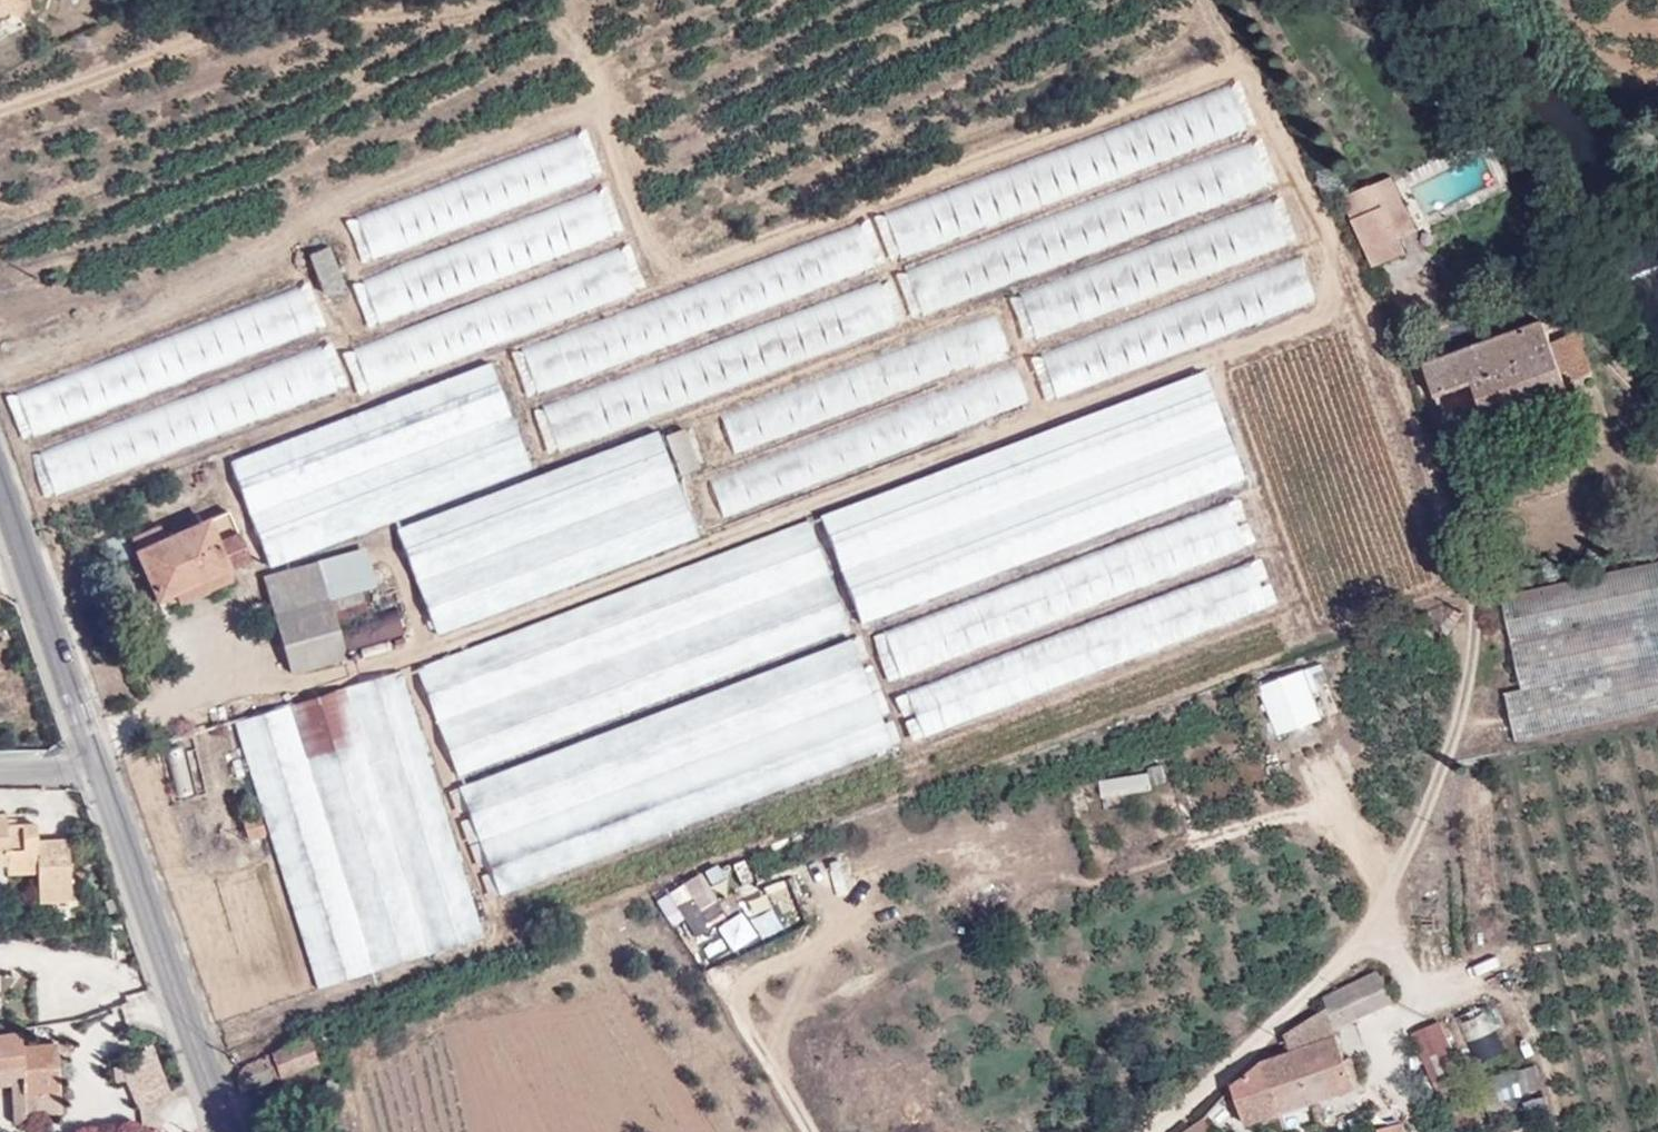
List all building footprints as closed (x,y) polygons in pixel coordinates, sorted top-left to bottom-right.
[(8,13),(20,18),(26,0),(0,0),(0,16),(8,13)] [(1248,124),(1235,88),(878,222),(891,258),(1248,124)] [(595,178),(582,140),(357,220),(371,259),(595,178)] [(1275,184),(1259,142),(897,278),(913,320),(1275,184)] [(1414,231),(1392,180),(1370,189),(1379,208),(1384,206),(1397,239),(1414,231)] [(1384,206),(1379,208),(1370,189),(1343,202),(1372,267),(1403,253),(1397,239),(1384,206)] [(615,232),(601,195),(364,285),(378,321),(615,232)] [(1285,243),(1271,205),(1015,302),(1030,340),(1285,243)] [(878,266),(864,227),(515,356),(529,395),(878,266)] [(309,254),(326,295),(346,287),(329,246),(309,254)] [(643,289),(629,252),(349,359),(363,395),(643,289)] [(1312,300),(1297,261),(1043,358),(1058,397),(1312,300)] [(59,282),(56,273),(43,277),(45,287),(59,282)] [(900,322),(886,286),(537,416),(551,453),(900,322)] [(320,327),(306,290),(14,401),(28,438),(320,327)] [(1005,352),(992,317),(721,419),(734,454),(1005,352)] [(1486,418),(1567,389),(1566,386),(1551,345),(1543,321),(1424,365),(1435,396),(1472,384),(1486,418)] [(1593,372),(1578,331),(1551,345),(1566,386),(1593,372)] [(344,388),(329,348),(35,458),(50,497),(344,388)] [(511,416),(490,364),(231,462),(250,514),(511,416)] [(1026,404),(1013,369),(710,483),(723,517),(1026,404)] [(820,517),(840,569),(1223,425),(1203,372),(820,517)] [(361,399),(358,391),(221,454),(227,451),(361,399)] [(531,468),(511,416),(250,514),(270,567),(313,550),(531,468)] [(861,624),(1243,480),(1223,425),(840,569),(861,624)] [(667,437),(679,474),(698,467),(686,430),(667,437)] [(656,432),(398,530),(418,582),(676,484),(656,432)] [(696,537),(676,484),(418,582),(438,635),(696,537)] [(1254,543),(1239,504),(875,641),(889,680),(1254,543)] [(133,538),(160,602),(175,595),(228,571),(250,561),(229,513),(166,541),(160,526),(133,538)] [(807,520),(417,668),(439,723),(828,575),(807,520)] [(377,586),(366,548),(317,563),(329,600),(377,586)] [(1276,604),(1260,562),(907,695),(923,737),(1276,604)] [(292,674),(347,657),(329,600),(317,563),(264,578),(292,674)] [(1657,614),(1657,565),(1505,599),(1516,646),(1657,614)] [(232,581),(228,571),(175,595),(180,605),(232,581)] [(459,776),(849,629),(828,575),(439,723),(459,776)] [(1457,621),(1461,616),(1450,607),(1447,613),(1457,621)] [(1657,660),(1657,614),(1516,646),(1526,690),(1657,660)] [(850,639),(459,787),(479,841),(870,693),(850,639)] [(1507,698),(1517,740),(1657,708),(1657,665),(1507,698)] [(428,954),(484,937),(401,672),(345,689),(428,954)] [(1321,719),(1302,673),(1260,690),(1278,736),(1321,719)] [(345,689),(290,706),(373,970),(428,954),(345,689)] [(500,895),(890,747),(870,693),(479,841),(500,895)] [(290,706),(235,723),(273,846),(317,988),(373,970),(290,706)] [(37,825),(16,826),(6,827),(5,816),(5,814),(0,814),(0,862),(7,862),(7,873),(38,872),(39,900),(70,899),(68,840),(37,842),(37,825)] [(16,826),(15,815),(5,816),(6,827),(16,826)] [(248,837),(265,832),(259,817),(244,821),(248,837)] [(677,892),(666,897),(682,934),(694,929),(677,892)] [(1377,972),(1324,999),(1327,1009),(1334,1031),(1392,1001),(1377,972)] [(1477,1056),(1503,1046),(1484,1001),(1458,1011),(1477,1056)] [(1234,1086),(1246,1125),(1309,1103),(1353,1088),(1334,1031),(1327,1009),(1285,1035),(1291,1054),(1263,1063),(1234,1086)] [(1439,1022),(1410,1035),(1453,1131),(1454,1131),(1481,1121),(1439,1022)] [(19,1032),(13,1033),(0,1034),(0,1068),(22,1065),(27,1113),(60,1112),(56,1042),(22,1044),(19,1032)] [(154,1035),(116,1052),(129,1092),(171,1071),(154,1035)] [(244,1064),(236,1075),(242,1091),(317,1063),(309,1039),(244,1064)] [(0,1068),(0,1081),(10,1080),(14,1122),(27,1113),(22,1065),(0,1068)] [(1522,1096),(1542,1091),(1537,1070),(1517,1074),(1522,1096)] [(334,1097),(339,1086),(327,1080),(322,1092),(334,1097)] [(1204,1120),(1187,1131),(1212,1131),(1204,1120)] [(1402,1123),(1378,1129),(1378,1131),(1404,1131),(1402,1123)]
